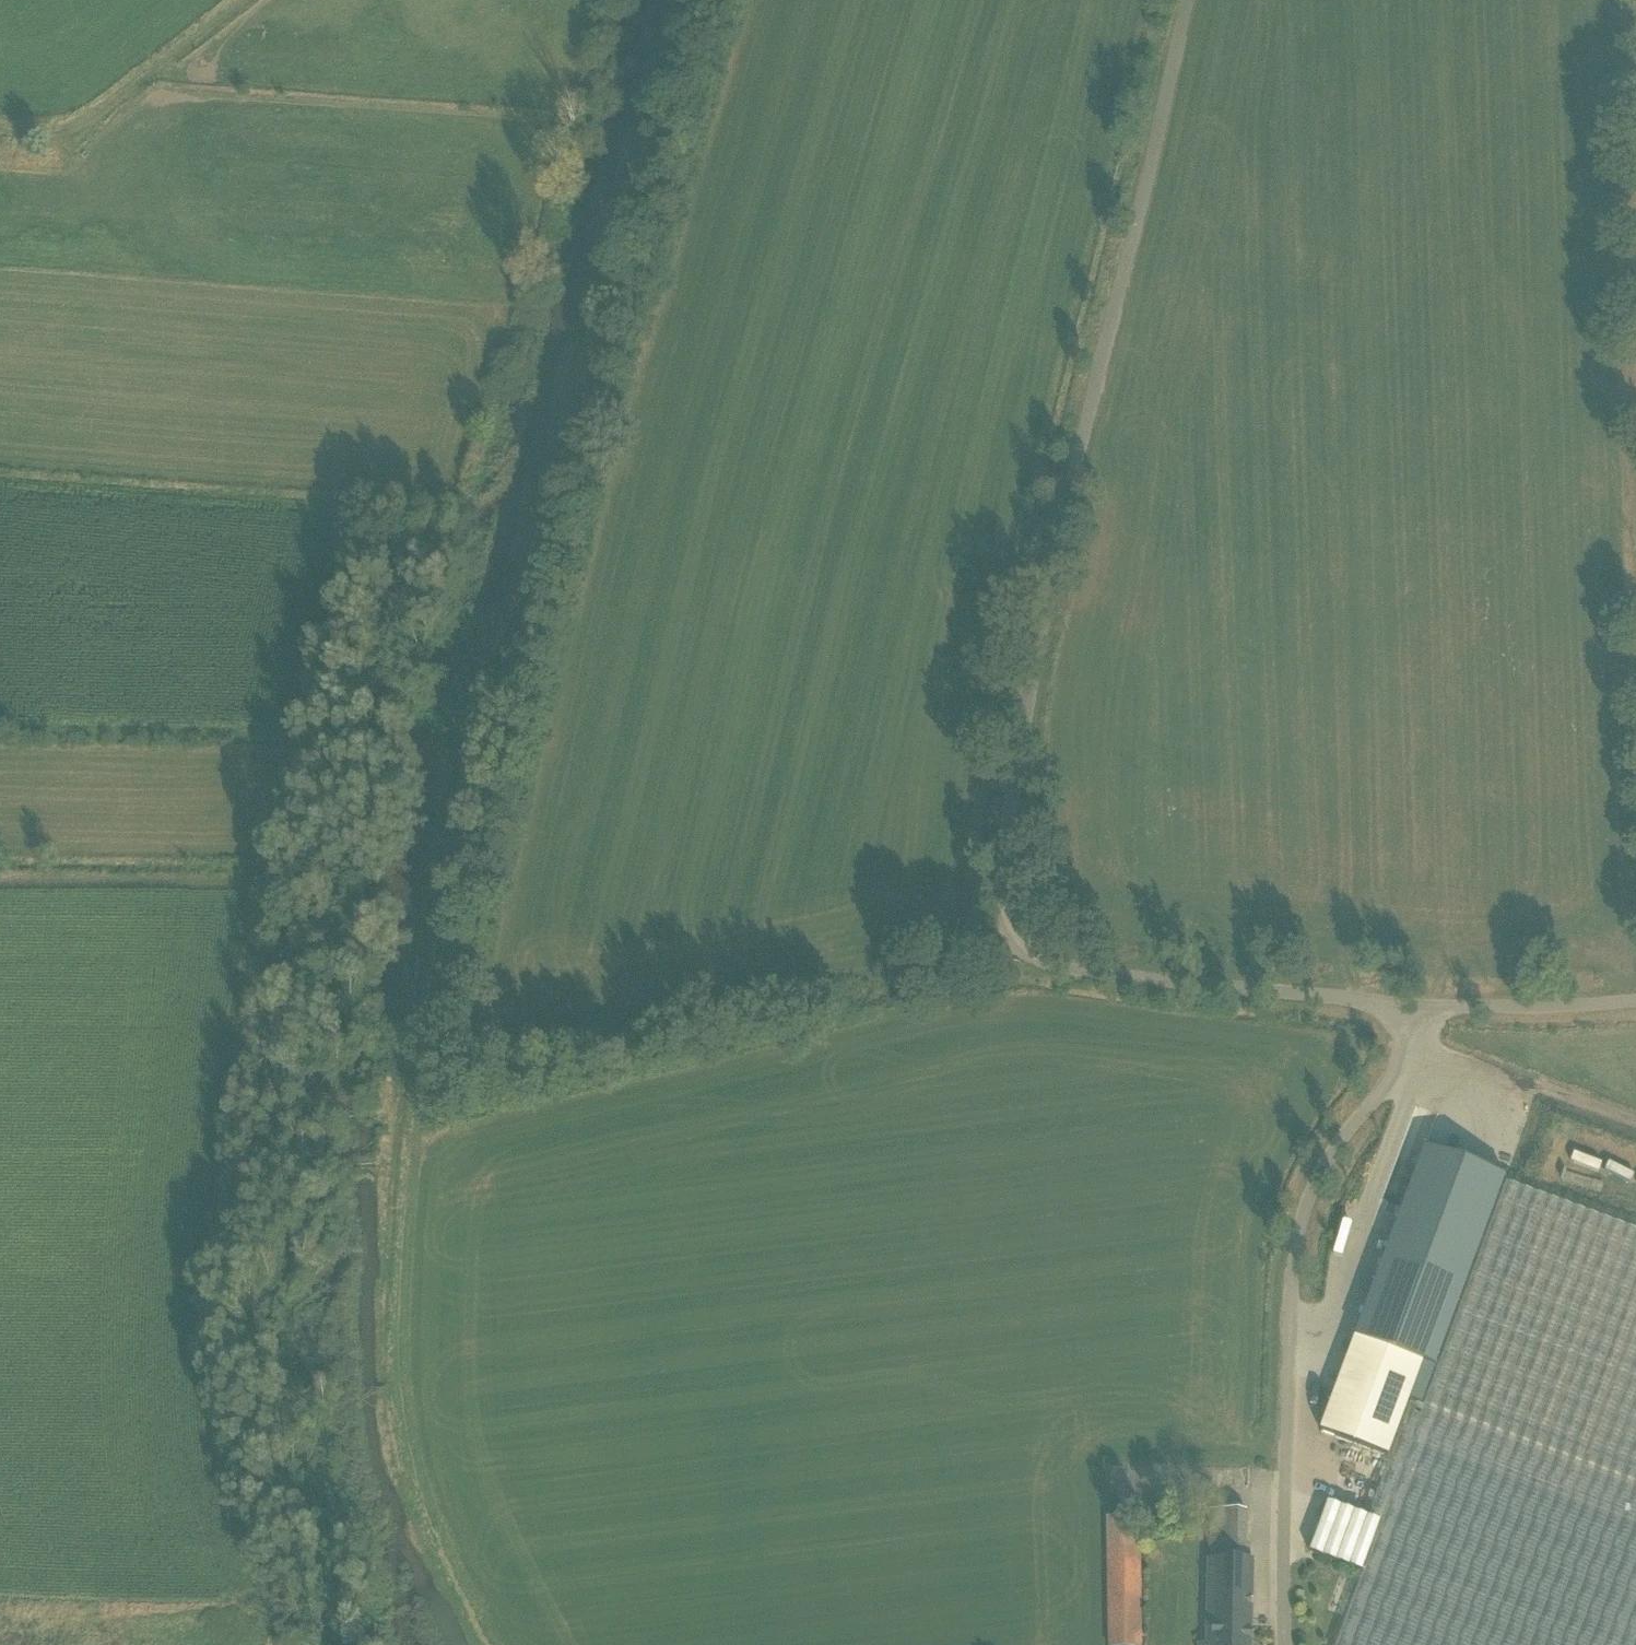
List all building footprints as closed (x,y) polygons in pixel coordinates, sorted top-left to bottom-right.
[(1423,1363),(1436,1368),(1505,1183),(1506,1180),(1426,1150),(1425,1153),(1356,1339),(1423,1363)] [(1507,1184),(1424,1407),(1409,1402),(1410,1400),(1423,1363),(1356,1339),(1321,1433),(1389,1457),(1397,1435),(1399,1436),(1369,1518),(1329,1503),(1310,1553),(1364,1573),(1337,1644),(1635,1644),(1635,1231),(1507,1184)] [(1423,1363),(1410,1400),(1423,1405),(1436,1368),(1423,1363)] [(1107,1517),(1109,1644),(1144,1644),(1141,1516),(1107,1517)] [(1253,1563),(1249,1563),(1249,1545),(1211,1544),(1208,1644),(1251,1644),(1253,1563)]
